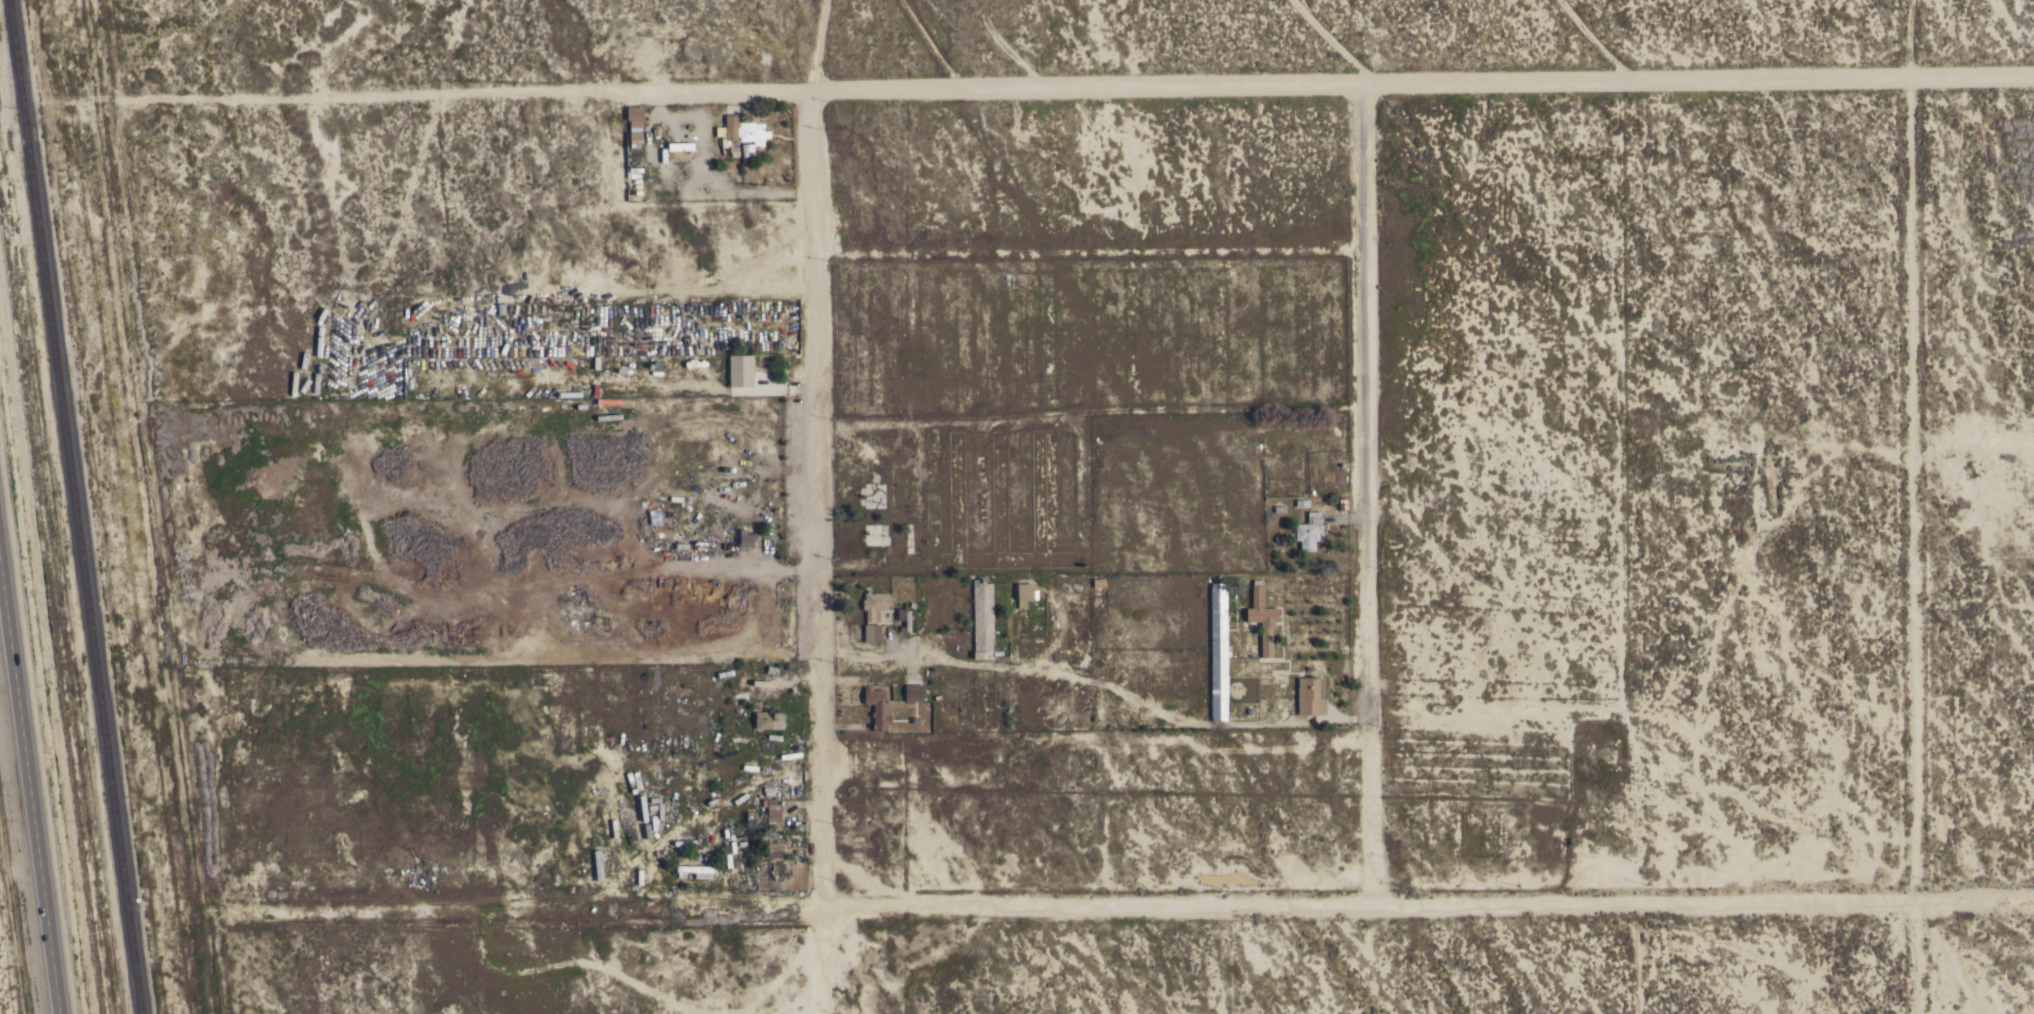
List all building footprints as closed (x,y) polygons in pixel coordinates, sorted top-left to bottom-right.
[(642,143),(630,143),(630,138),(629,138),(629,131),(629,126),(629,120),(626,120),(627,106),(643,106),(642,120),(641,131),(642,143)] [(715,136),(715,126),(725,126),(724,115),(738,114),(738,126),(737,126),(737,139),(726,140),(726,142),(726,147),(721,147),(721,137),(725,137),(725,136),(721,136),(721,135),(715,136)] [(739,140),(739,122),(754,122),(754,123),(763,123),(763,131),(769,130),(769,136),(764,137),(764,140),(763,140),(763,145),(753,145),(753,140),(739,140)] [(729,147),(726,147),(726,142),(728,142),(728,140),(733,140),(733,141),(736,140),(737,145),(736,145),(737,151),(738,155),(730,156),(730,151),(729,151),(729,147)] [(693,142),(693,149),(668,150),(667,143),(693,142)] [(752,143),(753,151),(754,157),(747,157),(747,156),(742,156),(742,151),(741,151),(741,143),(752,143)] [(752,354),(753,386),(729,386),(728,354),(752,354)] [(1307,523),(1307,511),(1320,511),(1320,524),(1317,524),(1317,529),(1318,529),(1318,540),(1314,540),(1314,550),(1300,550),(1300,548),(1299,548),(1299,543),(1300,543),(1300,540),(1294,540),(1295,523),(1307,523)] [(756,533),(756,540),(753,540),(753,547),(737,547),(737,541),(739,541),(739,529),(746,529),(746,533),(756,533)] [(993,658),(973,659),(973,651),(974,651),(972,579),(981,579),(981,578),(985,578),(985,583),(992,582),(993,658)] [(1277,621),(1274,621),(1274,626),(1272,626),(1272,657),(1261,657),(1261,653),(1256,653),(1255,630),(1260,630),(1260,621),(1245,621),(1245,607),(1251,607),(1252,584),(1252,579),(1262,580),(1262,584),(1263,584),(1262,605),(1268,607),(1277,607),(1277,621)] [(1210,587),(1210,582),(1226,582),(1226,614),(1229,614),(1229,620),(1226,620),(1226,650),(1230,650),(1230,657),(1226,657),(1227,701),(1226,701),(1226,720),(1211,720),(1211,718),(1210,718),(1210,587)] [(1032,583),(1033,590),(1037,590),(1037,599),(1033,599),(1026,599),(1027,625),(1025,625),(1025,626),(1022,626),(1022,625),(1018,625),(1017,597),(1014,597),(1014,588),(1017,588),(1016,583),(1032,583)] [(887,592),(887,596),(891,596),(891,606),(887,606),(887,609),(877,609),(877,617),(876,617),(876,624),(880,624),(880,641),(864,641),(864,624),(866,624),(866,621),(866,609),(862,609),(862,599),(864,599),(864,592),(887,592)] [(910,631),(905,631),(905,632),(899,632),(899,624),(905,624),(905,620),(897,620),(897,609),(904,609),(904,610),(909,610),(910,631)] [(994,726),(975,727),(974,700),(974,670),(993,670),(993,694),(994,726)] [(1297,686),(1297,677),(1323,676),(1323,698),(1316,698),(1316,714),(1297,714),(1297,686)] [(922,684),(922,701),(905,701),(904,684),(922,684)] [(873,717),(872,717),(872,716),(871,716),(871,711),(873,712),(873,704),(871,704),(871,703),(864,703),(864,686),(871,686),(871,690),(884,690),(883,702),(887,702),(886,731),(873,731),(873,717)] [(783,710),(783,728),(761,729),(761,731),(755,731),(755,711),(783,710)] [(763,822),(779,823),(779,809),(773,809),(773,799),(764,799),(763,822)] [(781,841),(781,845),(783,845),(783,849),(781,850),(781,857),(765,857),(765,841),(781,841)] [(712,866),(712,873),(709,873),(709,878),(694,877),(695,872),(685,871),(685,877),(677,877),(677,871),(676,871),(676,864),(712,866)]
